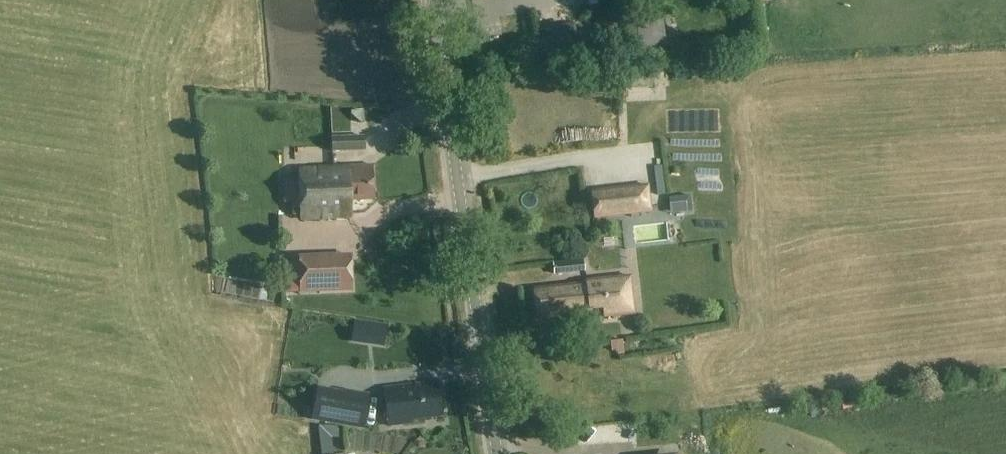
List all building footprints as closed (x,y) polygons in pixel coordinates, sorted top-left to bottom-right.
[(555,27),(540,29),(543,55),(558,53),(577,51),(574,24),(555,27)] [(630,87),(651,87),(651,73),(630,73),(630,87)] [(322,129),(290,129),(290,154),(322,154),(322,129)] [(330,152),(364,151),(364,135),(330,137),(330,152)] [(302,219),(351,217),(351,202),(375,201),(374,166),(300,169),(302,219)] [(692,168),(694,187),(713,186),(712,166),(692,168)] [(288,201),(289,178),(276,178),(276,201),(288,201)] [(651,213),(648,185),(591,192),(594,219),(651,213)] [(307,233),(307,222),(286,223),(286,234),(307,233)] [(298,293),(353,292),(351,254),(297,256),(298,293)] [(553,275),(584,272),(583,259),(552,262),(553,275)] [(628,316),(624,278),(580,283),(581,286),(528,292),(531,322),(598,315),(599,320),(628,316)] [(388,327),(355,322),(351,346),(385,351),(388,327)] [(617,341),(602,342),(602,354),(617,353),(617,341)] [(412,422),(445,418),(440,384),(385,392),(390,424),(412,420),(412,422)] [(343,392),(342,395),(317,390),(313,417),(364,425),(369,396),(343,392)] [(329,438),(337,436),(334,423),(316,426),(321,453),(332,453),(329,438)]
